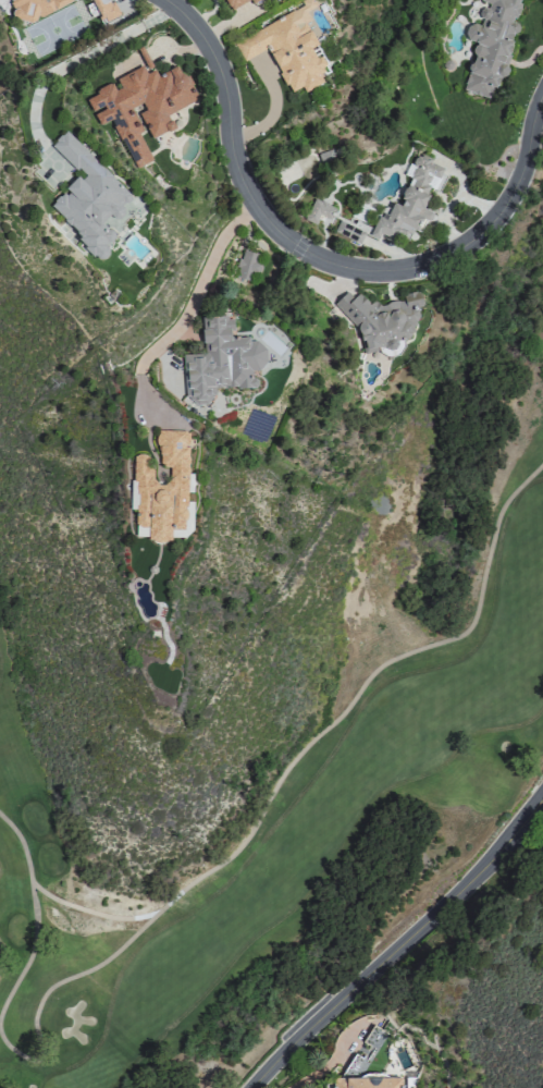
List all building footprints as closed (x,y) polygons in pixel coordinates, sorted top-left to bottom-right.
[(8,6),(16,18),(33,24),(36,14),(45,17),(72,0),(10,0),(8,6)] [(105,23),(120,14),(112,2),(109,1),(108,0),(90,0),(105,23)] [(230,10),(249,0),(225,0),(230,10)] [(242,60),(267,48),(289,93),(301,87),(304,92),(322,83),(316,71),(326,65),(322,56),(315,59),(310,48),(316,45),(305,22),(310,20),(306,12),(317,6),(314,0),(302,0),(300,1),(303,6),(233,41),(242,60)] [(479,3),(483,5),(477,26),(467,23),(463,39),(475,42),(462,91),(489,98),(492,87),(497,88),(500,75),(504,76),(518,24),(514,23),(520,0),(480,0),(479,3)] [(195,101),(180,64),(156,75),(153,70),(145,73),(142,66),(112,79),(114,83),(84,96),(91,112),(93,112),(98,125),(111,119),(133,168),(151,161),(139,134),(142,132),(131,107),(141,103),(144,110),(139,112),(150,139),(174,128),(167,113),(195,101)] [(133,197),(65,131),(51,146),(80,174),(65,189),(66,189),(48,208),(101,260),(109,251),(104,246),(114,235),(104,226),(133,197)] [(400,208),(380,203),(374,227),(338,218),(334,234),(361,241),(362,235),(377,239),(379,233),(408,241),(411,230),(423,233),(428,211),(423,210),(429,188),(439,191),(446,165),(413,156),(400,208)] [(259,254),(242,250),(236,278),(253,282),(259,254)] [(389,352),(403,339),(405,339),(418,326),(415,310),(421,305),(418,291),(402,294),(403,299),(378,304),(375,301),(367,302),(360,295),(349,298),(344,303),(337,304),(338,312),(359,334),(361,349),(382,345),(389,352)] [(183,355),(185,403),(212,402),(212,389),(254,387),(254,371),(264,371),(263,343),(249,343),(248,338),(232,338),(231,316),(201,318),(203,354),(183,355)] [(186,529),(187,431),(157,430),(157,467),(169,467),(169,484),(153,484),(153,468),(146,468),(146,454),(134,454),(134,526),(147,526),(147,542),(170,542),(170,529),(186,529)] [(332,1077),(332,1087),(401,1087),(401,1077),(332,1077)]
